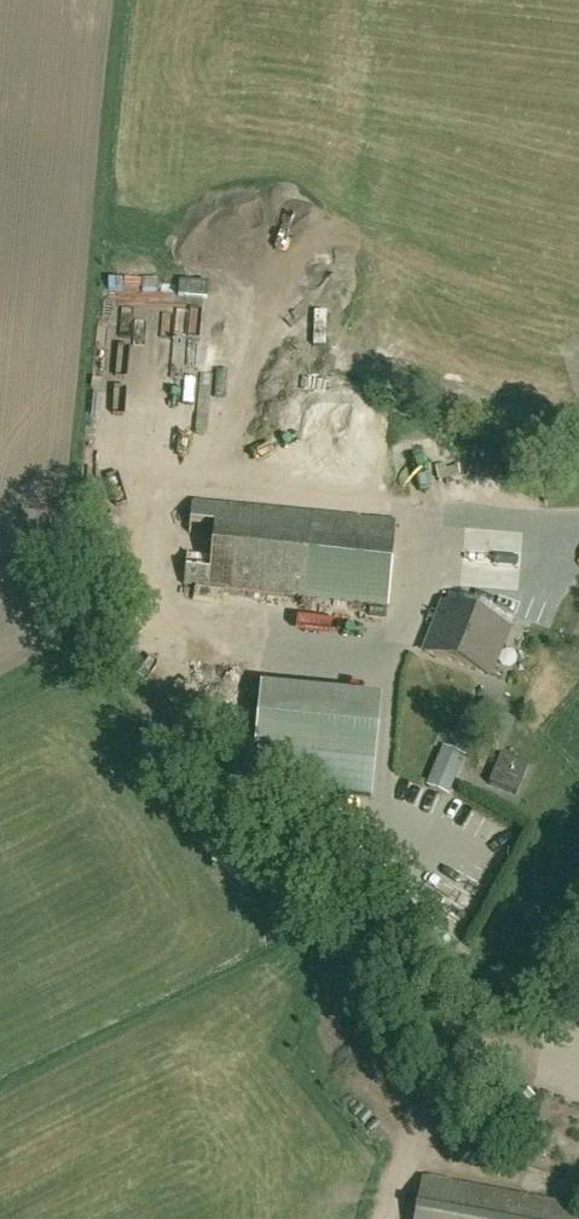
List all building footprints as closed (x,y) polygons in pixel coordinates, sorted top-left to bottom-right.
[(154,308),(155,350),(151,350),(152,375),(180,374),(180,388),(192,388),(191,368),(181,368),(181,347),(198,347),(197,322),(185,323),(185,308),(154,308)] [(396,487),(179,467),(168,582),(385,603),(396,487)] [(490,678),(533,571),(470,547),(446,607),(443,606),(424,653),(490,678)] [(260,687),(251,780),(271,789),(372,800),(381,697),(260,687)] [(442,748),(426,788),(449,798),(466,757),(442,748)] [(516,796),(528,767),(501,756),(489,785),(516,796)] [(292,817),(339,870),(364,848),(317,795),(292,817)] [(517,1093),(498,1119),(513,1130),(532,1104),(517,1093)] [(423,1178),(415,1218),(578,1218),(578,1207),(423,1178)]
